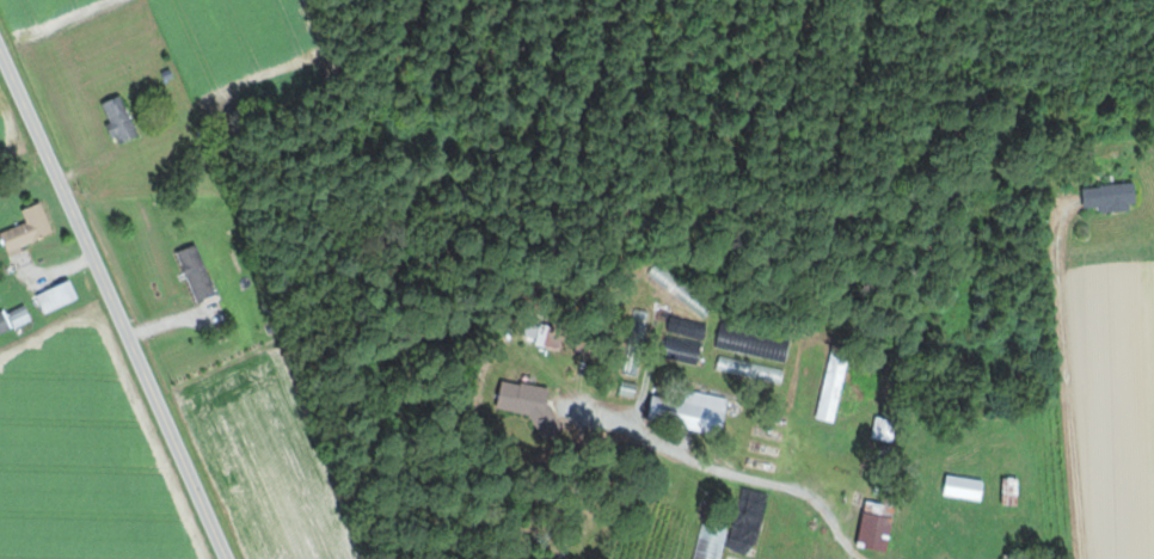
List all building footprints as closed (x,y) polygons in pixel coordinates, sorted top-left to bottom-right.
[(110,125),(116,137),(124,133),(128,140),(142,133),(123,95),(105,104),(114,123),(110,125)] [(1141,208),(1138,182),(1086,187),(1088,208),(1102,207),(1103,212),(1141,208)] [(30,222),(3,233),(12,253),(58,233),(45,202),(25,210),(30,222)] [(220,294),(200,244),(180,252),(201,302),(220,294)] [(40,295),(48,313),(84,298),(76,280),(40,295)] [(15,331),(8,312),(0,315),(0,336),(15,331)] [(710,324),(674,314),(670,332),(687,336),(682,355),(701,360),(710,324)] [(821,419),(839,421),(846,359),(828,357),(821,419)] [(553,388),(506,380),(500,408),(548,416),(553,388)] [(654,419),(709,429),(711,420),(728,423),(733,398),(697,392),(695,402),(658,395),(654,419)] [(988,499),(989,479),(950,477),(949,497),(988,499)] [(892,551),(898,518),(868,513),(862,546),(892,551)] [(704,523),(695,558),(723,558),(730,530),(704,523)]
